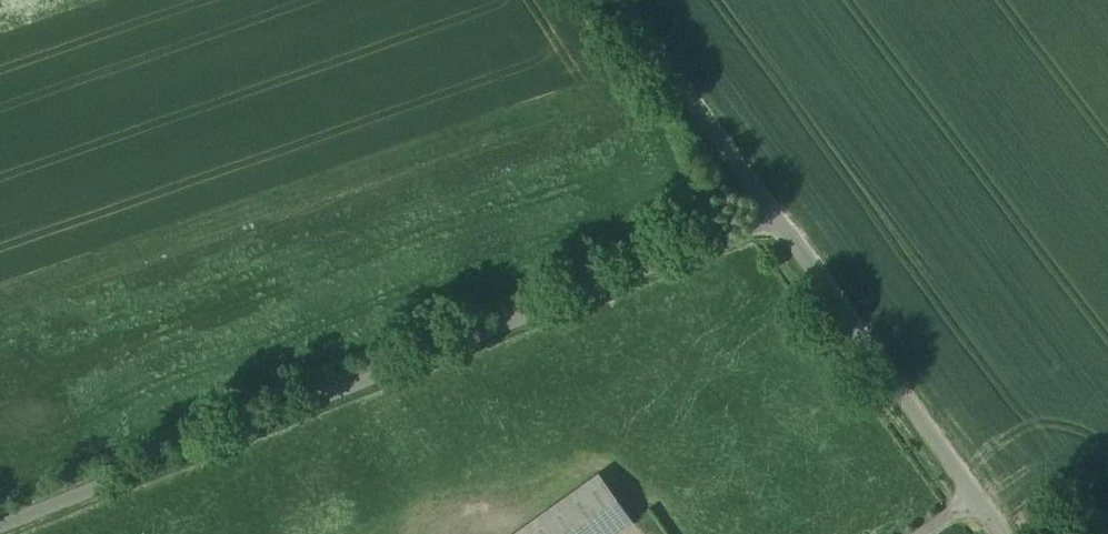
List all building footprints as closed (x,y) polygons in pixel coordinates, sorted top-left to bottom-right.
[(518,533),(617,533),(634,522),(600,475),(518,533)]
